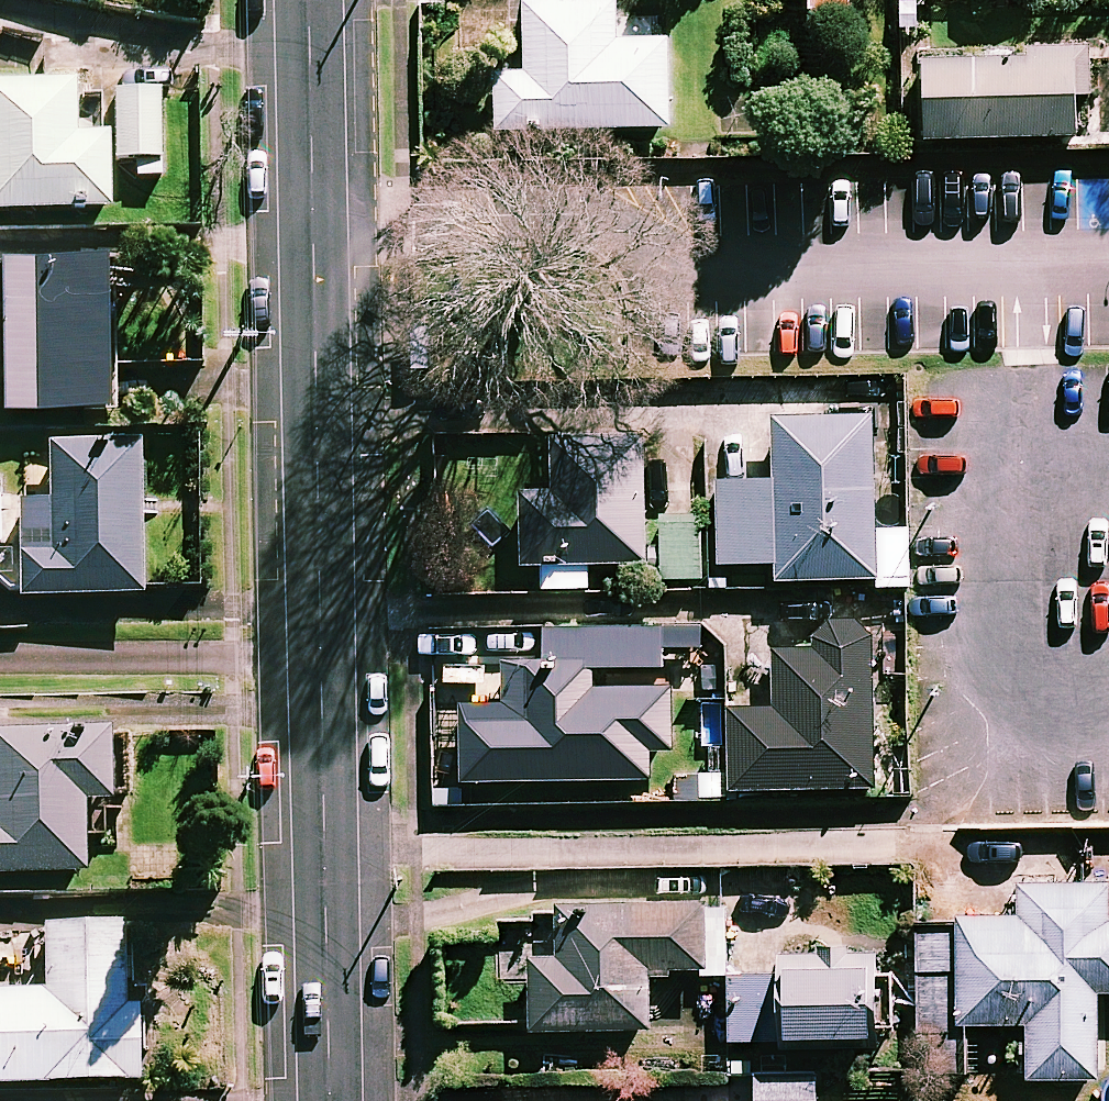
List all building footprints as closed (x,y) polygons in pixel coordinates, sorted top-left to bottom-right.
[(523,82),(495,82),(495,125),(668,124),(668,38),(612,38),(612,0),(523,0),(523,82)] [(805,7),(848,8),(848,0),(805,0),(805,7)] [(1089,46),(1026,47),(1026,55),(920,57),(922,136),(1075,133),(1074,92),(1090,92),(1089,46)] [(159,149),(183,149),(183,121),(159,121),(159,92),(115,92),(115,139),(77,139),(77,84),(0,85),(0,210),(110,210),(110,159),(159,159),(159,149)] [(110,263),(0,264),(0,305),(2,305),(3,413),(111,412),(110,263)] [(874,528),(873,414),(773,415),(774,478),(716,479),(717,561),(774,560),(774,577),(907,576),(907,527),(874,528)] [(644,433),(548,433),(548,489),(519,489),(519,561),(644,561),(644,433)] [(143,594),(140,442),(22,445),(25,596),(143,594)] [(698,513),(659,515),(662,578),(701,576),(698,513)] [(814,646),(772,646),(772,707),(730,707),(730,788),(872,787),(872,646),(867,646),(867,641),(866,637),(864,632),(861,629),(858,625),(854,623),(850,621),(845,620),(841,619),(836,620),(832,621),(828,623),(824,626),(821,629),(818,633),(816,637),(815,641),(814,646)] [(662,664),(661,623),(541,624),(541,646),(497,646),(498,701),(459,701),(460,778),(650,776),(649,748),(672,748),(671,684),(591,685),(591,665),(662,664)] [(723,642),(674,643),(675,693),(724,693),(723,642)] [(86,873),(86,801),(114,801),(113,726),(0,727),(0,874),(86,873)] [(952,916),(952,928),(917,928),(918,1022),(1025,1021),(1026,1076),(1095,1076),(1095,990),(1108,990),(1108,919),(1107,881),(1017,882),(1017,915),(952,916)] [(723,936),(723,901),(556,902),(556,954),(530,955),(530,1027),(648,1027),(647,968),(703,967),(703,936),(723,936)] [(45,927),(47,990),(0,991),(0,1083),(139,1079),(137,1007),(128,1007),(125,924),(45,927)] [(779,1031),(869,1031),(869,1023),(897,1023),(897,976),(869,976),(869,947),(775,947),(775,961),(775,1031),(779,1031)] [(775,1031),(775,961),(728,961),(729,1040),(775,1040),(775,1031)] [(755,1074),(755,1100),(814,1100),(814,1073),(755,1074)]
